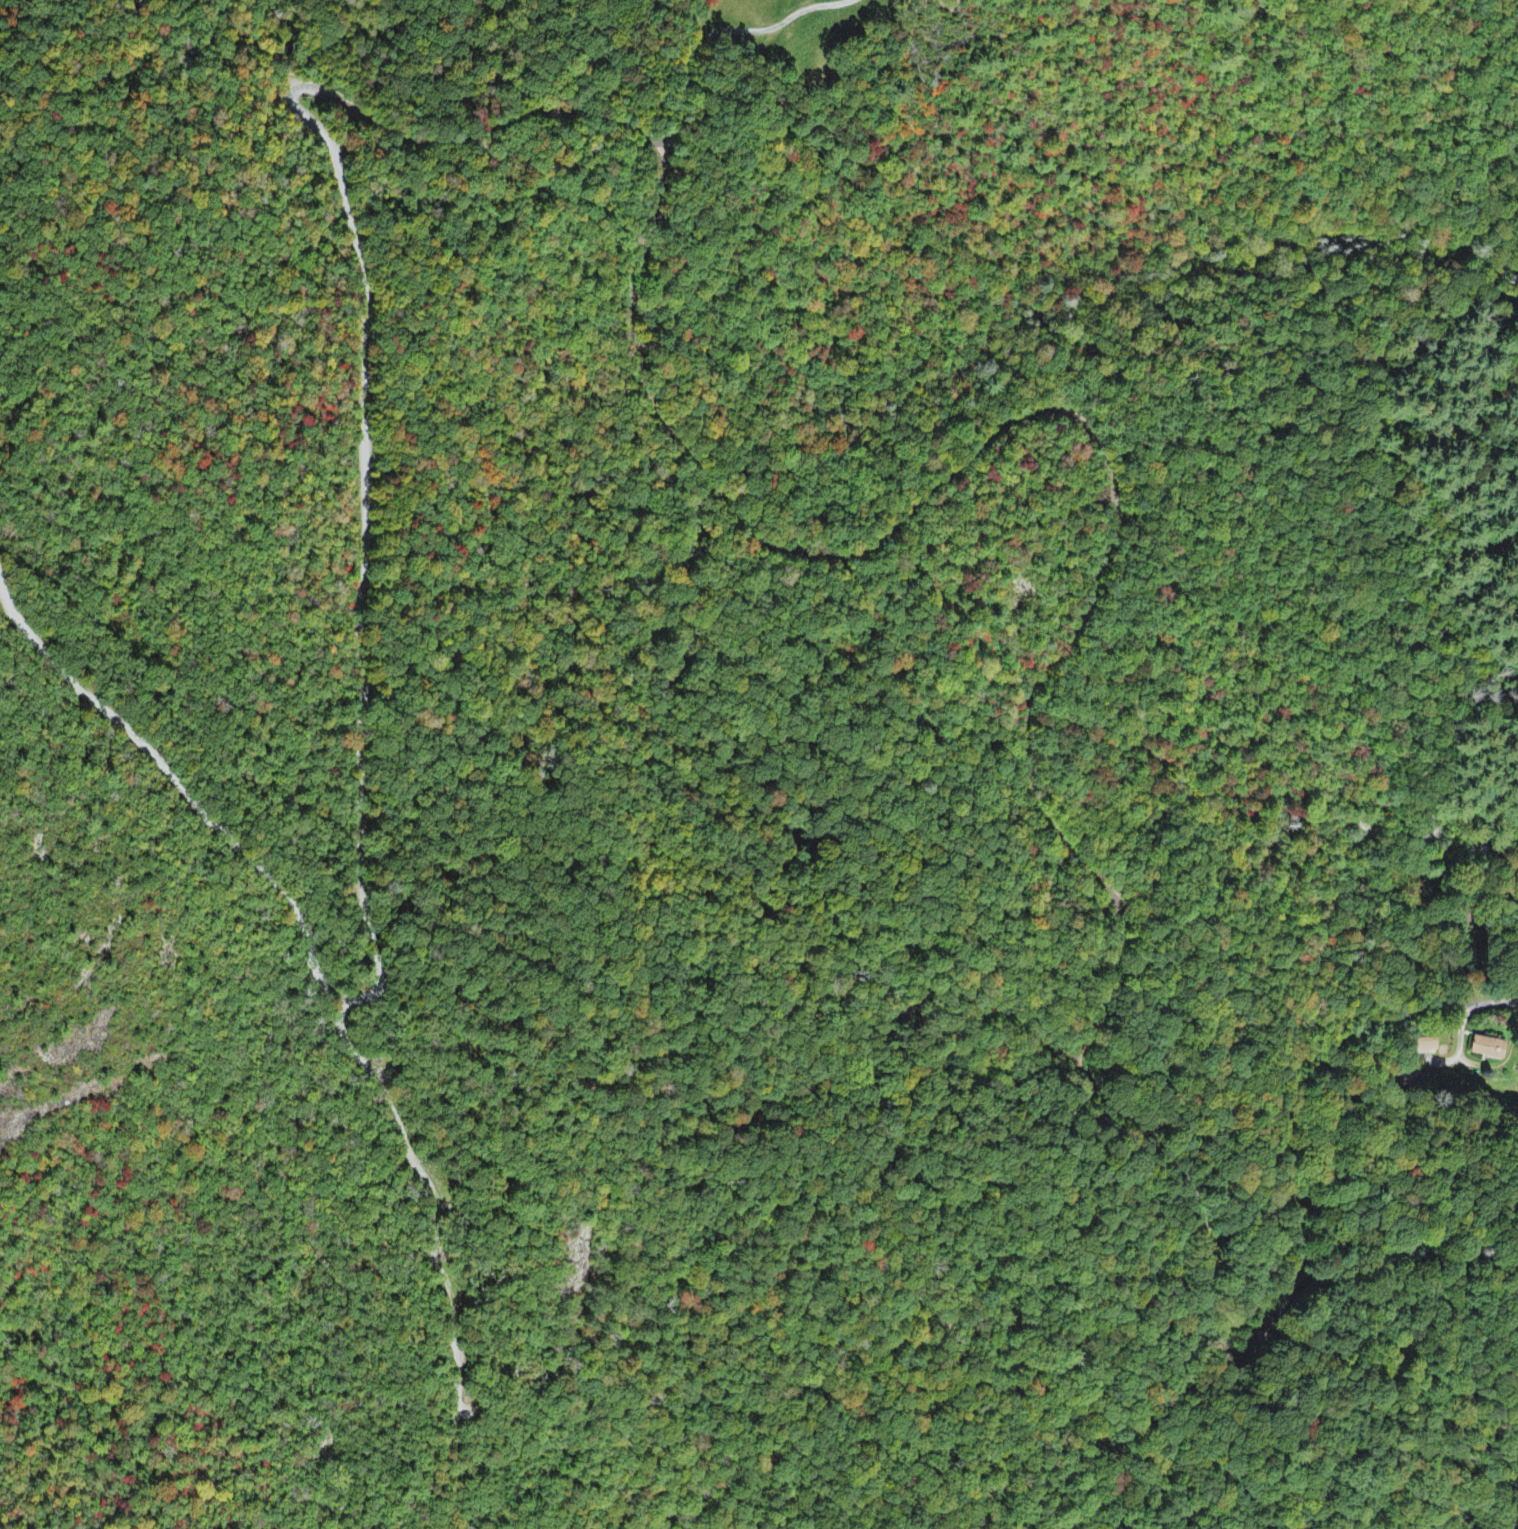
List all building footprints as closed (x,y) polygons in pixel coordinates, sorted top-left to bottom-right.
[(1506,1063),(1510,1044),(1476,1037),(1472,1055),(1506,1063)]
